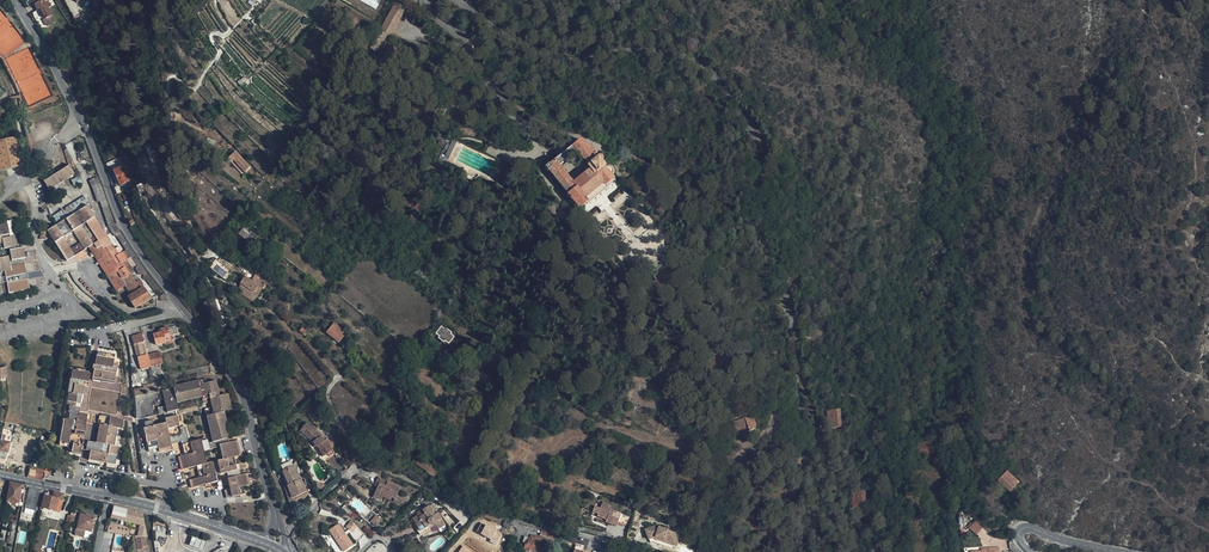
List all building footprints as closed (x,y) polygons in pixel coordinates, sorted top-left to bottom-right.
[(37,23),(43,20),(46,26),(55,21),(52,14),(51,15),(48,8),(51,6),(48,1),(45,2),(44,0),(43,0),(35,4),(38,9),(31,13),(37,23)] [(284,66),(288,61),(283,56),(279,61),(284,66)] [(440,121),(446,109),(440,106),(433,117),(440,121)] [(445,155),(451,141),(450,140),(450,139),(439,134),(437,139),(440,140),(437,145),(444,149),(444,150),(443,150),(438,160),(442,162),(444,158),(448,160),(449,158),(445,155)] [(21,166),(15,137),(0,140),(0,171),(21,166)] [(611,176),(613,174),(613,171),(612,169),(611,168),(610,167),(609,167),(606,167),(604,168),(603,166),(604,165),(600,161),(602,159),(602,158),(601,157),(599,156),(597,157),(590,147),(587,149),(580,140),(572,146),(571,146),(566,150),(559,155),(554,160),(548,165),(544,168),(547,172),(549,170),(568,194),(567,194),(578,207),(579,206),(580,207),(586,202),(587,201),(584,198),(603,183),(604,185),(605,184),(613,178),(611,176)] [(456,143),(451,141),(445,155),(449,158),(456,143)] [(559,155),(566,150),(563,146),(556,151),(559,155)] [(242,166),(246,170),(250,166),(235,151),(229,157),(232,160),(233,159),(241,167),(242,166)] [(308,166),(311,161),(302,154),(299,159),(308,166)] [(116,160),(106,164),(109,169),(118,166),(116,160)] [(113,169),(120,185),(130,180),(128,175),(129,174),(126,169),(129,168),(127,163),(113,169)] [(49,190),(74,174),(69,165),(44,181),(49,190)] [(97,176),(94,168),(87,170),(90,179),(97,176)] [(74,187),(82,182),(79,176),(71,181),(74,187)] [(56,225),(47,230),(66,261),(89,247),(117,291),(125,286),(130,294),(127,296),(135,308),(150,299),(149,297),(151,296),(145,287),(143,288),(142,287),(140,288),(136,282),(131,274),(134,273),(130,267),(136,265),(136,266),(135,267),(139,274),(145,270),(114,222),(98,177),(89,180),(91,185),(92,185),(97,202),(100,201),(108,225),(108,226),(114,236),(116,235),(125,249),(121,252),(118,247),(114,248),(90,209),(87,205),(90,204),(85,196),(51,218),(56,225)] [(608,188),(605,184),(604,185),(603,183),(584,198),(587,201),(586,202),(587,204),(608,188)] [(626,194),(617,192),(614,202),(623,204),(626,194)] [(422,203),(406,196),(403,204),(418,211),(422,203)] [(558,222),(565,217),(566,217),(554,202),(547,207),(558,222)] [(259,223),(254,219),(251,224),(256,228),(259,223)] [(7,285),(8,293),(28,289),(27,280),(23,258),(25,258),(23,247),(17,248),(17,246),(16,240),(15,236),(9,237),(9,234),(7,221),(0,222),(0,271),(1,271),(2,273),(3,273),(5,274),(7,285)] [(251,244),(257,236),(244,227),(238,234),(251,244)] [(263,241),(257,236),(251,244),(257,248),(263,241)] [(216,260),(210,267),(222,277),(228,271),(216,260)] [(251,280),(244,276),(240,283),(244,286),(241,292),(242,292),(250,298),(252,295),(256,298),(263,288),(266,282),(255,275),(251,280)] [(142,287),(144,286),(140,279),(136,282),(140,288),(142,287)] [(159,288),(153,279),(151,280),(148,283),(155,291),(159,288)] [(454,292),(465,302),(468,298),(457,289),(454,292)] [(339,343),(344,336),(347,333),(334,323),(331,326),(326,332),(339,343)] [(448,344),(454,336),(451,333),(451,332),(445,328),(445,329),(441,326),(435,333),(439,336),(438,338),(443,343),(445,341),(448,344)] [(161,332),(159,332),(153,334),(156,345),(165,342),(165,344),(174,342),(173,338),(171,339),(170,334),(168,327),(160,329),(160,330),(161,332)] [(142,334),(132,337),(137,355),(140,369),(164,363),(160,351),(147,354),(142,334)] [(459,340),(454,336),(448,344),(453,347),(459,340)] [(96,356),(92,378),(114,382),(116,373),(111,372),(114,359),(96,356)] [(85,450),(87,441),(83,440),(82,445),(77,444),(79,435),(70,434),(71,429),(84,432),(87,414),(79,412),(79,408),(75,407),(76,403),(80,403),(84,381),(89,382),(90,373),(73,370),(65,410),(69,411),(68,420),(64,419),(59,445),(68,447),(69,443),(73,443),(71,452),(80,454),(81,449),(85,450)] [(201,380),(198,381),(202,397),(202,398),(204,399),(206,399),(207,398),(208,396),(207,394),(204,395),(202,384),(210,382),(210,380),(201,382),(201,380)] [(166,423),(159,425),(155,425),(153,426),(152,421),(145,422),(146,428),(144,428),(148,448),(158,445),(159,451),(172,448),(171,443),(171,442),(188,438),(185,427),(180,428),(177,416),(179,415),(178,413),(178,410),(179,410),(178,405),(177,403),(202,397),(198,381),(173,386),(174,391),(169,393),(168,391),(163,393),(166,406),(158,408),(160,414),(164,413),(166,423)] [(210,382),(202,384),(204,395),(207,394),(210,393),(211,398),(210,398),(213,412),(206,414),(213,442),(228,438),(230,438),(224,412),(232,410),(228,394),(219,396),(215,381),(210,382)] [(841,427),(840,410),(827,412),(829,428),(841,427)] [(747,425),(748,428),(749,431),(755,429),(756,426),(751,413),(747,414),(748,418),(733,423),(735,429),(747,425)] [(633,422),(616,415),(614,420),(631,427),(633,422)] [(123,420),(101,416),(96,443),(92,442),(90,451),(89,460),(115,464),(118,447),(114,446),(117,428),(121,429),(123,420)] [(307,422),(303,427),(305,429),(302,434),(312,442),(316,447),(317,447),(324,456),(327,454),(329,457),(334,453),(331,448),(333,447),(328,438),(324,440),(320,434),(317,431),(318,429),(315,427),(314,426),(313,428),(307,422)] [(1,452),(0,455),(0,459),(5,460),(6,453),(8,453),(10,442),(4,441),(6,436),(2,435),(1,440),(0,440),(0,441),(0,451),(1,452)] [(171,442),(171,443),(181,441),(181,442),(184,455),(185,455),(183,444),(189,443),(189,440),(188,438),(171,442)] [(228,438),(213,442),(210,443),(208,443),(209,449),(211,449),(218,447),(221,460),(224,459),(223,455),(222,456),(219,445),(229,442),(229,440),(228,438)] [(184,455),(178,457),(181,470),(196,466),(199,478),(190,480),(191,488),(217,481),(215,475),(213,467),(208,468),(207,464),(204,451),(209,449),(208,443),(207,440),(202,442),(201,440),(189,443),(183,444),(185,455),(184,455)] [(229,442),(219,445),(222,456),(223,455),(224,459),(221,460),(218,461),(218,462),(221,474),(227,473),(229,478),(227,478),(230,490),(225,491),(227,498),(240,498),(239,495),(245,494),(243,486),(250,484),(248,474),(239,476),(234,457),(242,455),(238,440),(229,442)] [(933,440),(916,440),(917,454),(934,454),(933,440)] [(321,458),(324,456),(317,447),(316,447),(315,448),(321,458)] [(420,459),(416,464),(427,472),(427,473),(433,477),(437,472),(436,471),(439,467),(419,453),(416,457),(420,459)] [(212,462),(207,464),(208,468),(213,467),(215,475),(217,475),(221,474),(218,462),(214,462),(212,463),(212,462)] [(306,491),(294,465),(283,470),(288,485),(287,486),(292,498),(306,491)] [(30,468),(27,477),(43,481),(43,479),(45,471),(30,468)] [(1021,482),(1009,472),(1003,480),(998,476),(993,482),(1003,490),(1006,487),(1012,492),(1021,482)] [(378,478),(376,482),(379,483),(377,487),(373,497),(381,500),(382,496),(383,494),(390,497),(394,498),(395,498),(396,497),(400,487),(378,478)] [(321,484),(316,481),(317,487),(323,490),(325,485),(321,484)] [(22,485),(10,483),(6,504),(18,506),(22,485)] [(286,486),(284,487),(291,509),(300,499),(303,501),(308,495),(307,493),(294,499),(292,499),(291,499),(290,497),(286,486)] [(41,490),(30,487),(24,512),(35,514),(41,490)] [(866,507),(865,490),(852,491),(853,508),(866,507)] [(63,495),(45,491),(41,507),(56,511),(58,500),(62,501),(63,495)] [(629,517),(609,508),(610,505),(603,502),(600,509),(595,507),(593,511),(599,514),(598,516),(607,520),(606,522),(616,526),(618,522),(625,524),(629,517)] [(142,513),(113,505),(110,518),(140,525),(137,536),(146,537),(147,537),(142,513)] [(424,514),(419,517),(421,520),(415,524),(420,531),(428,526),(430,530),(436,526),(438,529),(445,525),(438,513),(435,515),(429,506),(422,510),(424,514)] [(86,516),(80,514),(77,528),(76,528),(74,535),(83,537),(85,530),(91,532),(94,518),(90,517),(90,514),(87,514),(86,516)] [(378,521),(379,520),(375,517),(370,523),(374,526),(376,523),(378,521)] [(982,526),(975,520),(972,523),(979,529),(982,526)] [(349,521),(346,528),(354,532),(357,524),(349,521)] [(339,522),(328,529),(343,551),(354,545),(339,522)] [(476,532),(490,539),(488,542),(497,546),(503,532),(481,522),(476,532)] [(109,523),(107,532),(131,535),(133,528),(109,523)] [(972,523),(969,527),(976,533),(979,529),(972,523)] [(663,528),(653,531),(655,541),(659,540),(662,539),(684,547),(687,536),(678,533),(672,531),(663,528)] [(138,551),(149,551),(148,546),(147,546),(146,537),(137,536),(135,536),(138,551)] [(689,537),(687,536),(684,547),(662,539),(659,540),(685,549),(689,537)] [(543,541),(529,537),(528,541),(526,540),(524,549),(535,551),(539,551),(543,541)] [(202,551),(206,543),(192,538),(189,545),(202,551)]
